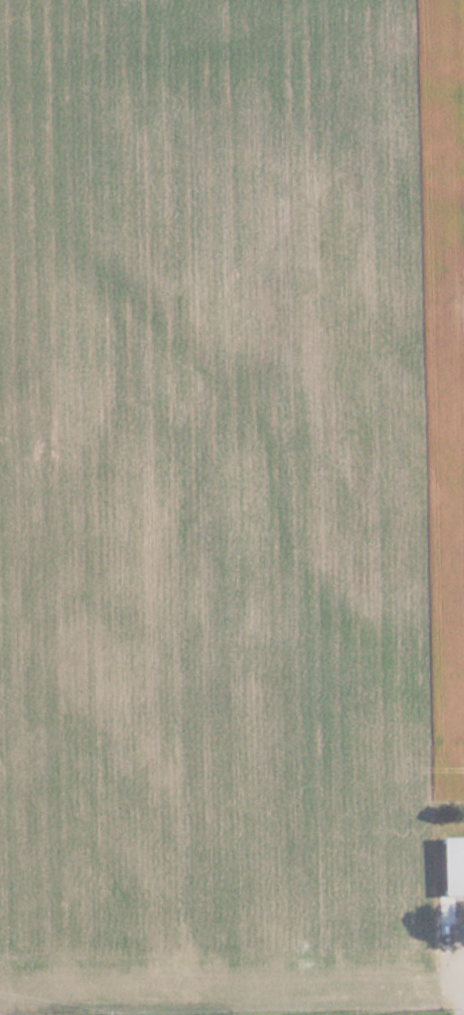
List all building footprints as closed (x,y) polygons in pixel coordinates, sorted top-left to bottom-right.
[(463,895),(463,837),(438,837),(438,895),(463,895)]
